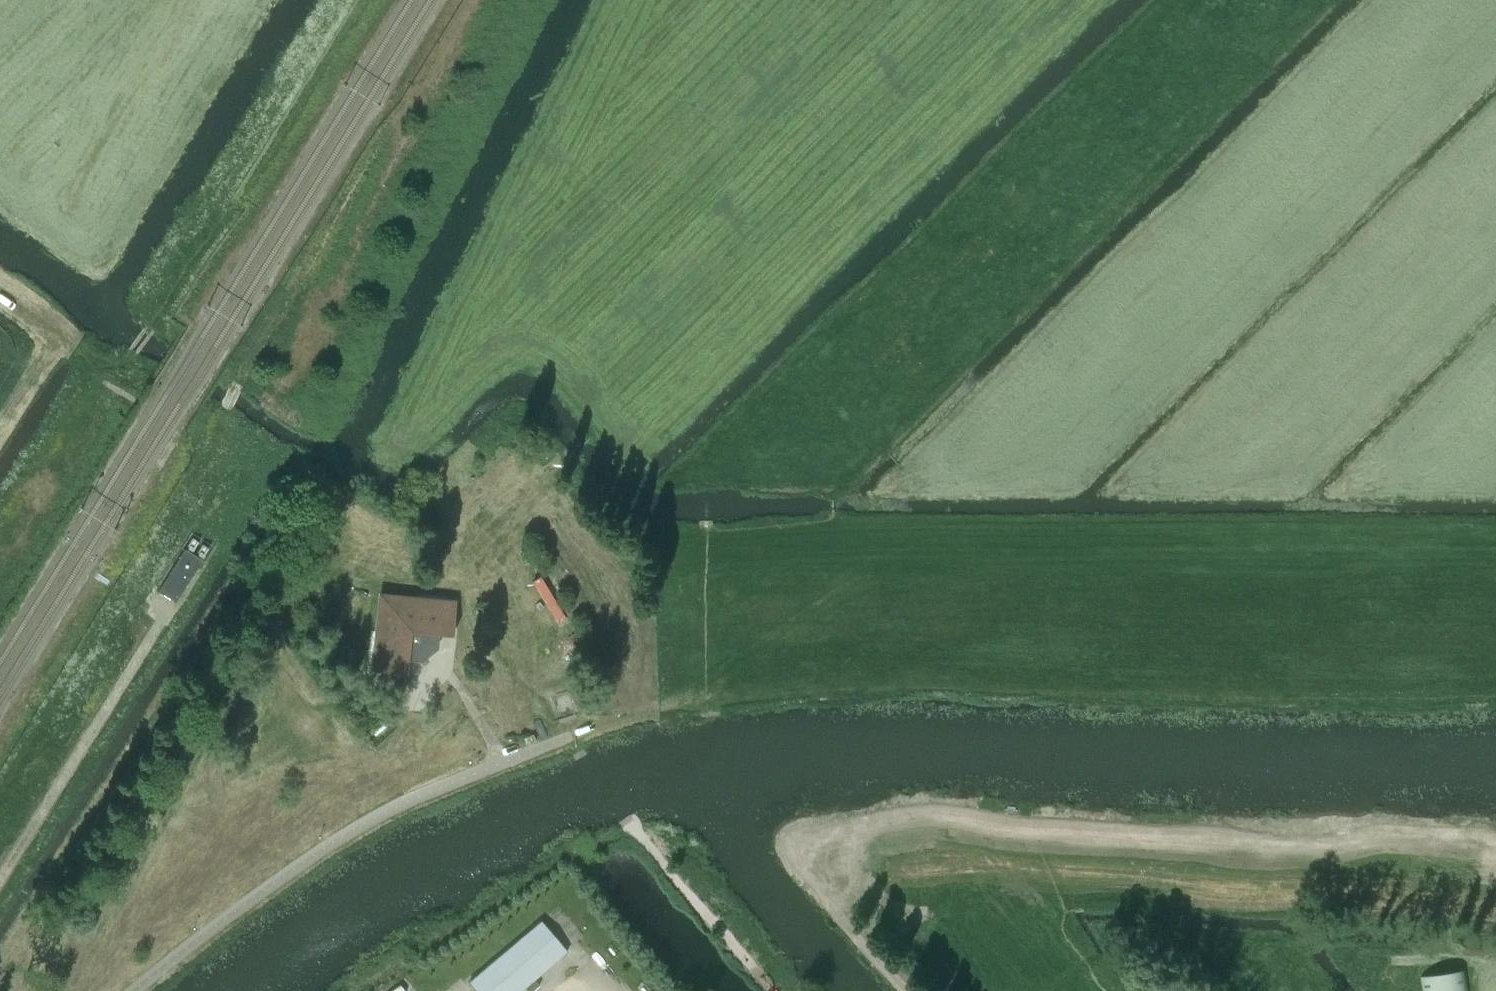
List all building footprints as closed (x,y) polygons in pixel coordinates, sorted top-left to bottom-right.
[(158,592),(175,602),(202,560),(184,549),(158,592)] [(452,634),(455,600),(421,597),(420,603),(385,599),(381,635),(375,635),(372,669),(405,672),(407,658),(421,659),(436,647),(438,633),(452,634)] [(476,990),(521,990),(567,952),(541,920),(468,981),(476,990)] [(1423,990),(1469,990),(1465,970),(1420,978),(1423,990)]
